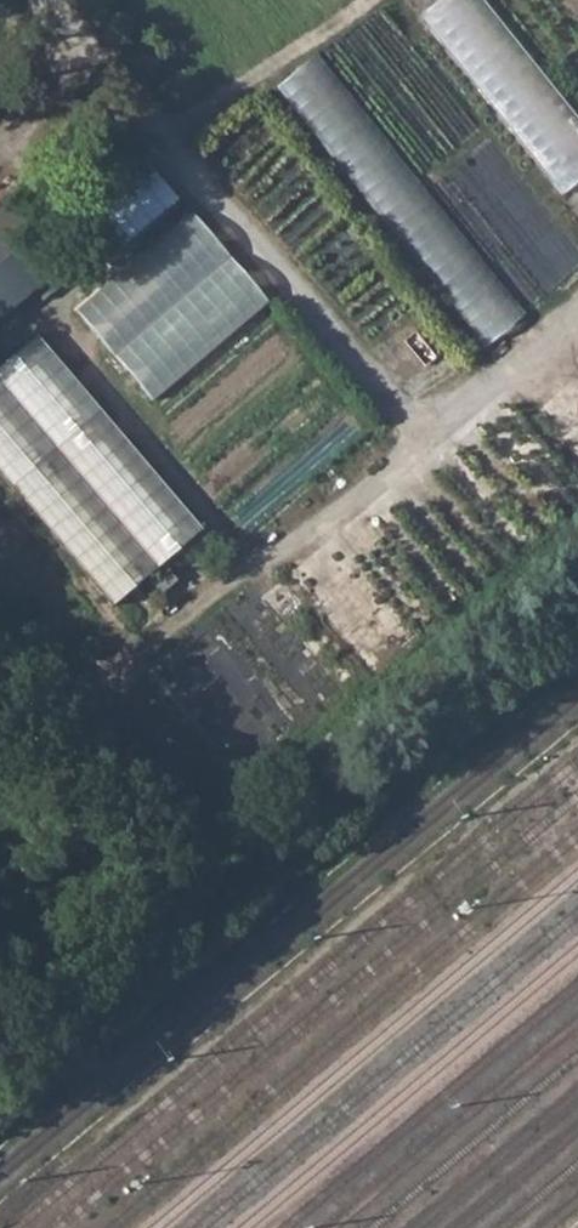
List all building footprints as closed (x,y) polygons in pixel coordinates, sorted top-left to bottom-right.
[(281,83),(485,345),(526,313),(322,51),(281,83)] [(273,302),(195,210),(77,308),(155,401),(273,302)] [(37,291),(0,245),(0,321),(37,291)] [(0,367),(0,472),(114,606),(206,528),(40,333),(0,367)]
